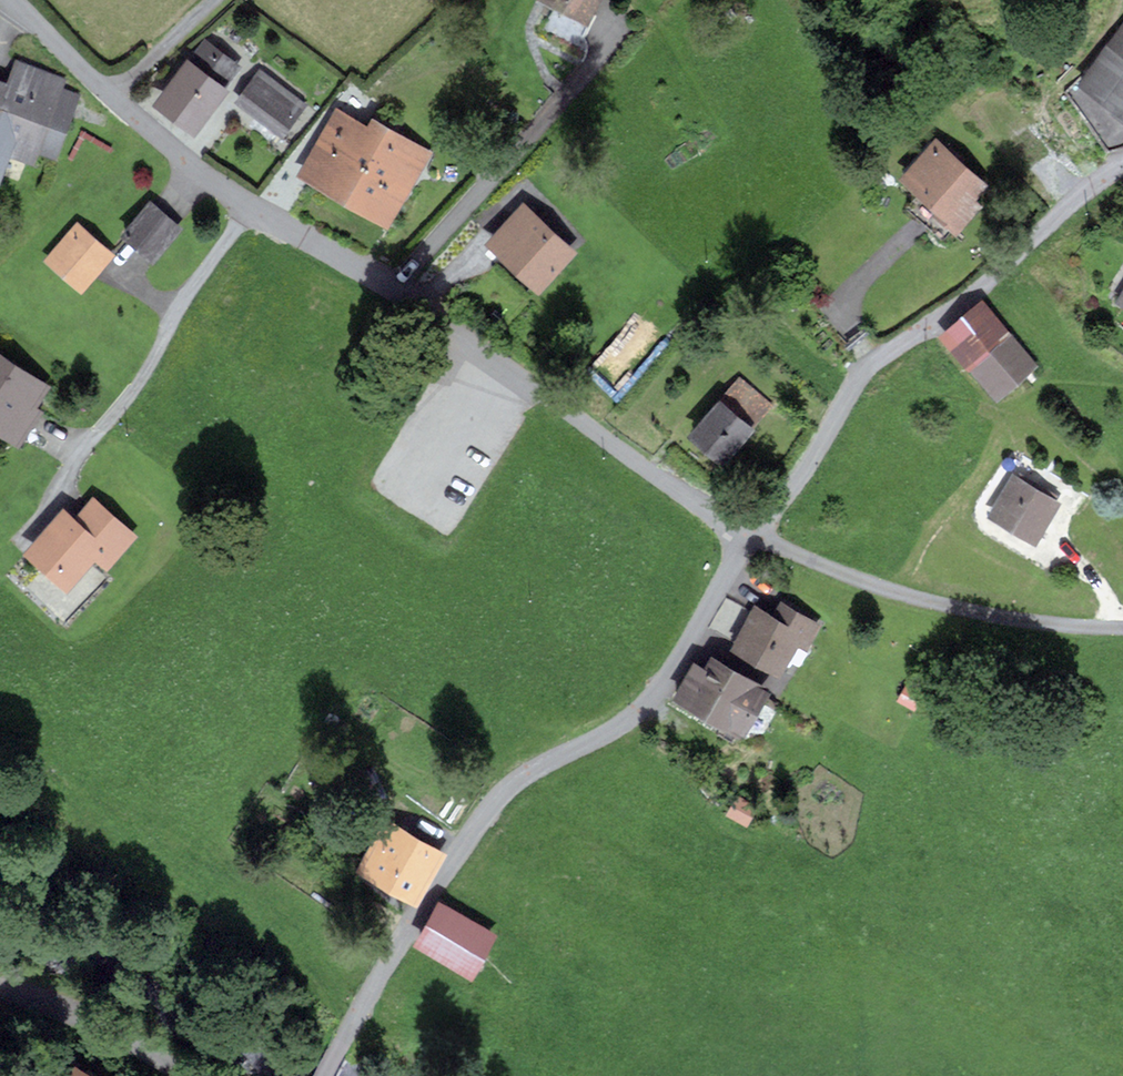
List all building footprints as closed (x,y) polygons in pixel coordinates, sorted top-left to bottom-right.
[(583,24),(596,0),(536,0),(583,24)] [(1082,88),(1122,117),(1122,29),(1082,88)] [(203,40),(152,107),(191,136),(242,69),(203,40)] [(56,103),(63,84),(16,66),(9,86),(0,83),(0,182),(9,158),(49,173),(73,109),(56,103)] [(263,71),(239,104),(286,138),(310,105),(263,71)] [(334,113),(294,179),(384,233),(429,159),(369,123),(364,131),(334,113)] [(936,143),(904,179),(957,227),(989,191),(936,143)] [(122,231),(150,258),(178,229),(151,202),(122,231)] [(525,210),(492,245),(539,289),(572,254),(525,210)] [(112,255),(77,226),(47,262),(82,291),(112,255)] [(984,304),(941,337),(991,401),(1034,367),(984,304)] [(10,447),(49,396),(0,359),(0,439),(10,447)] [(686,434),(716,463),(765,412),(735,384),(686,434)] [(1014,477),(990,515),(1034,543),(1058,504),(1014,477)] [(69,590),(95,559),(106,569),(133,537),(92,503),(74,524),(62,514),(28,556),(69,590)] [(756,606),(729,652),(777,681),(795,649),(806,656),(821,630),(780,606),(773,617),(756,606)] [(695,667),(677,701),(743,736),(768,690),(714,661),(707,674),(695,667)] [(920,695),(907,687),(899,701),(913,709),(920,695)] [(413,899),(438,858),(389,827),(364,869),(413,899)] [(494,939),(442,906),(418,944),(470,977),(494,939)]
